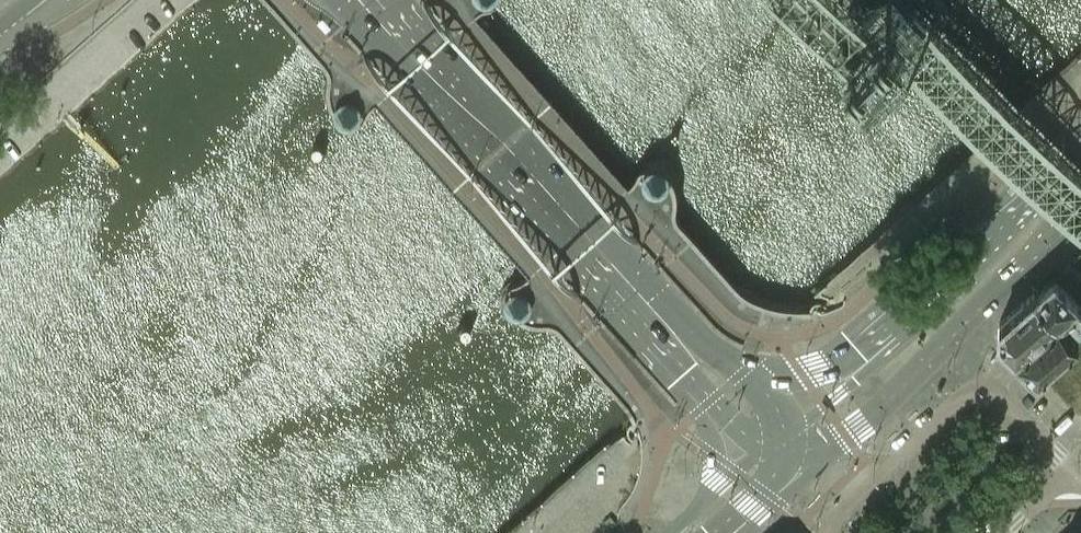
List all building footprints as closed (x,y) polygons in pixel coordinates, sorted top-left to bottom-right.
[(350,100),(348,100),(345,100),(343,101),(341,102),(340,103),(338,105),(337,106),(336,109),(336,111),(336,113),(337,115),(338,117),(339,119),(341,120),(343,121),(345,122),(347,122),(349,122),(351,122),(353,121),(355,119),(357,118),(358,116),(358,114),(359,112),(359,109),(358,107),(357,105),(356,103),(354,102),(352,101),(350,100)] [(1070,264),(1057,276),(1080,300),(1080,275),(1070,264)] [(1033,293),(1058,317),(1067,309),(1078,320),(1079,321),(1080,319),(1080,302),(1054,275),(1033,293)] [(528,306),(529,304),(529,302),(528,299),(527,297),(526,295),(525,294),(523,293),(521,292),(518,291),(516,291),(514,292),(512,293),(510,294),(509,295),(507,297),(506,299),(506,301),(506,304),(506,306),(507,308),(508,310),(510,311),(512,313),(514,313),(516,314),(518,314),(521,313),(523,313),(524,311),(526,310),(527,308),(528,306)] [(999,323),(998,334),(1017,352),(1058,317),(1033,293),(999,323)] [(1067,309),(1058,317),(1017,352),(1037,373),(1079,337),(1070,328),(1078,320),(1067,309)]
